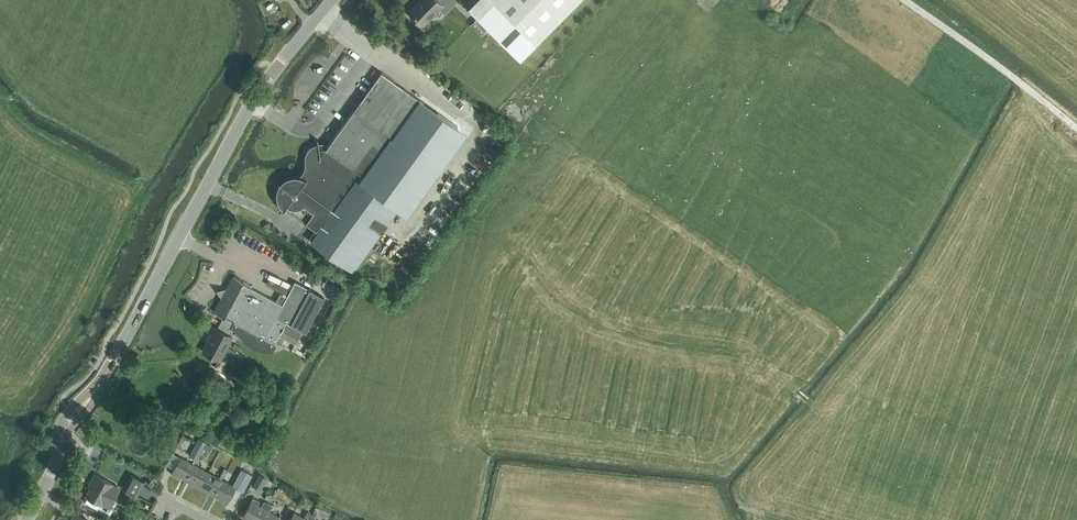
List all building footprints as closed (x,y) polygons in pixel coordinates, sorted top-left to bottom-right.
[(408,11),(422,25),(439,8),(444,12),(456,0),(419,0),(408,11)] [(468,8),(477,17),(520,59),(579,0),(476,0),(468,8)] [(488,28),(477,17),(470,24),(481,35),(488,28)] [(279,182),(279,183),(282,185),(281,188),(280,190),(279,194),(279,197),(280,200),(281,202),(283,205),(285,207),(283,210),(284,210),(286,207),(316,229),(321,223),(323,225),(311,241),(353,271),(457,126),(381,72),(326,148),(320,149),(318,139),(317,139),(318,143),(315,144),(312,145),(310,147),(308,149),(306,152),(305,155),(305,158),(305,164),(305,167),(304,170),(302,172),(300,175),(298,176),(295,178),(290,179),(287,181),(284,183),(282,185),(279,182)] [(222,298),(214,312),(223,317),(220,322),(231,328),(240,333),(244,338),(248,342),(250,344),(253,345),(258,348),(264,349),(271,350),(276,341),(281,344),(286,335),(296,341),(301,331),(286,323),(286,322),(291,325),(291,324),(305,332),(324,297),(310,289),(295,281),(287,296),(280,293),(276,301),(242,283),(243,280),(234,275),(226,289),(219,291),(222,298)] [(217,328),(215,327),(203,351),(219,360),(232,336),(228,334),(231,328),(220,322),(217,328)] [(254,427),(245,429),(246,437),(255,435),(254,427)] [(199,437),(189,455),(197,459),(203,448),(206,442),(207,442),(199,437)] [(206,442),(203,448),(210,452),(213,446),(206,442)] [(186,480),(194,464),(180,456),(171,473),(179,478),(180,477),(186,480)] [(208,472),(194,464),(186,480),(192,483),(191,484),(199,489),(208,472)] [(222,479),(208,472),(199,489),(207,493),(207,492),(213,495),(222,479)] [(88,497),(85,501),(97,508),(100,503),(101,504),(101,503),(108,506),(118,487),(112,484),(112,483),(95,474),(91,482),(93,483),(86,496),(88,497)] [(252,485),(260,490),(267,478),(259,474),(252,485)] [(145,481),(133,475),(125,490),(137,497),(145,481)] [(236,487),(222,479),(213,495),(219,498),(219,499),(227,504),(236,487)] [(281,491),(277,489),(270,501),(274,503),(281,491)] [(249,519),(259,519),(268,503),(264,501),(261,507),(258,505),(260,501),(253,497),(243,516),(249,519)] [(259,519),(277,519),(279,517),(269,511),(272,505),(268,503),(259,519)] [(311,514),(307,512),(304,518),(294,512),(290,519),(308,519),(311,514)]
